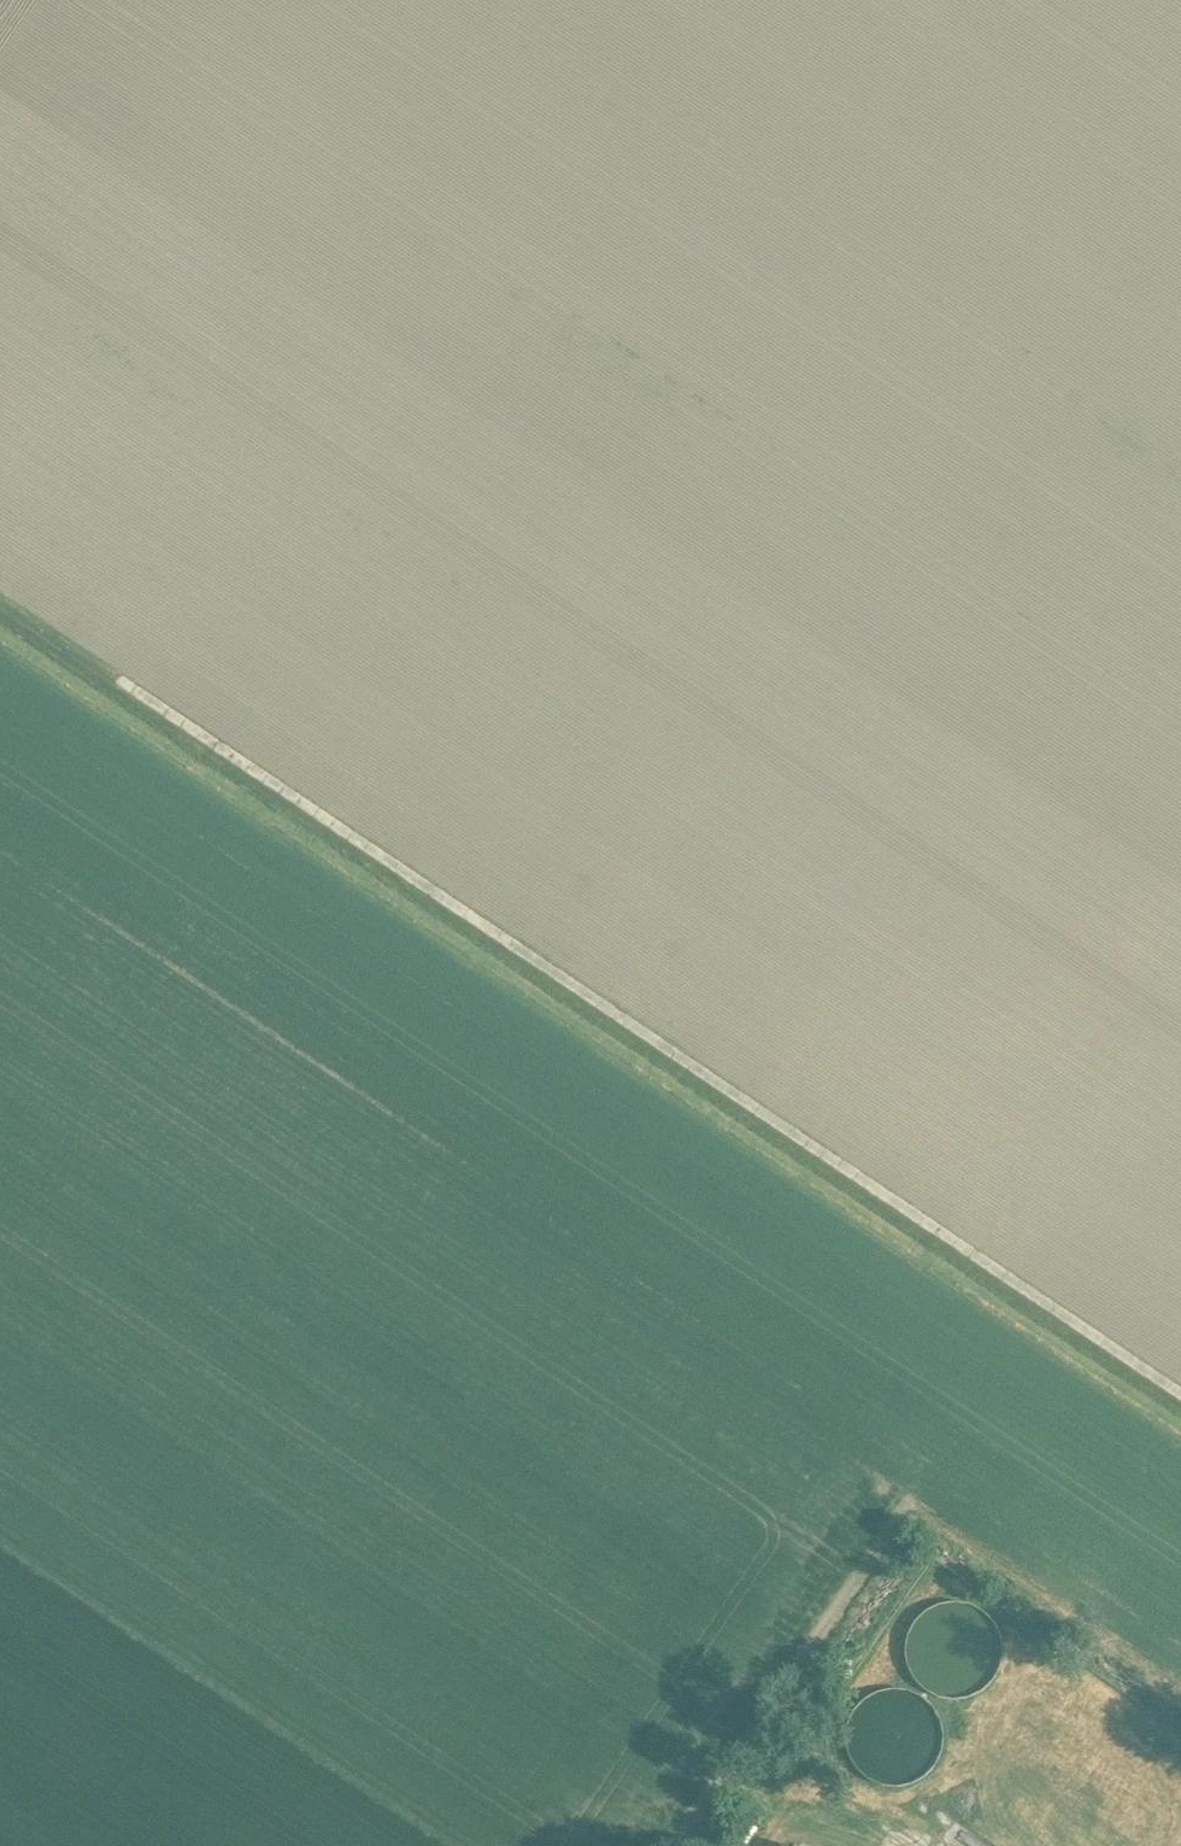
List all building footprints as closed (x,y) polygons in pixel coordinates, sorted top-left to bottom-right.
[(759,1842),(766,1845),(785,1845),(789,1839),(768,1827),(759,1842)]
